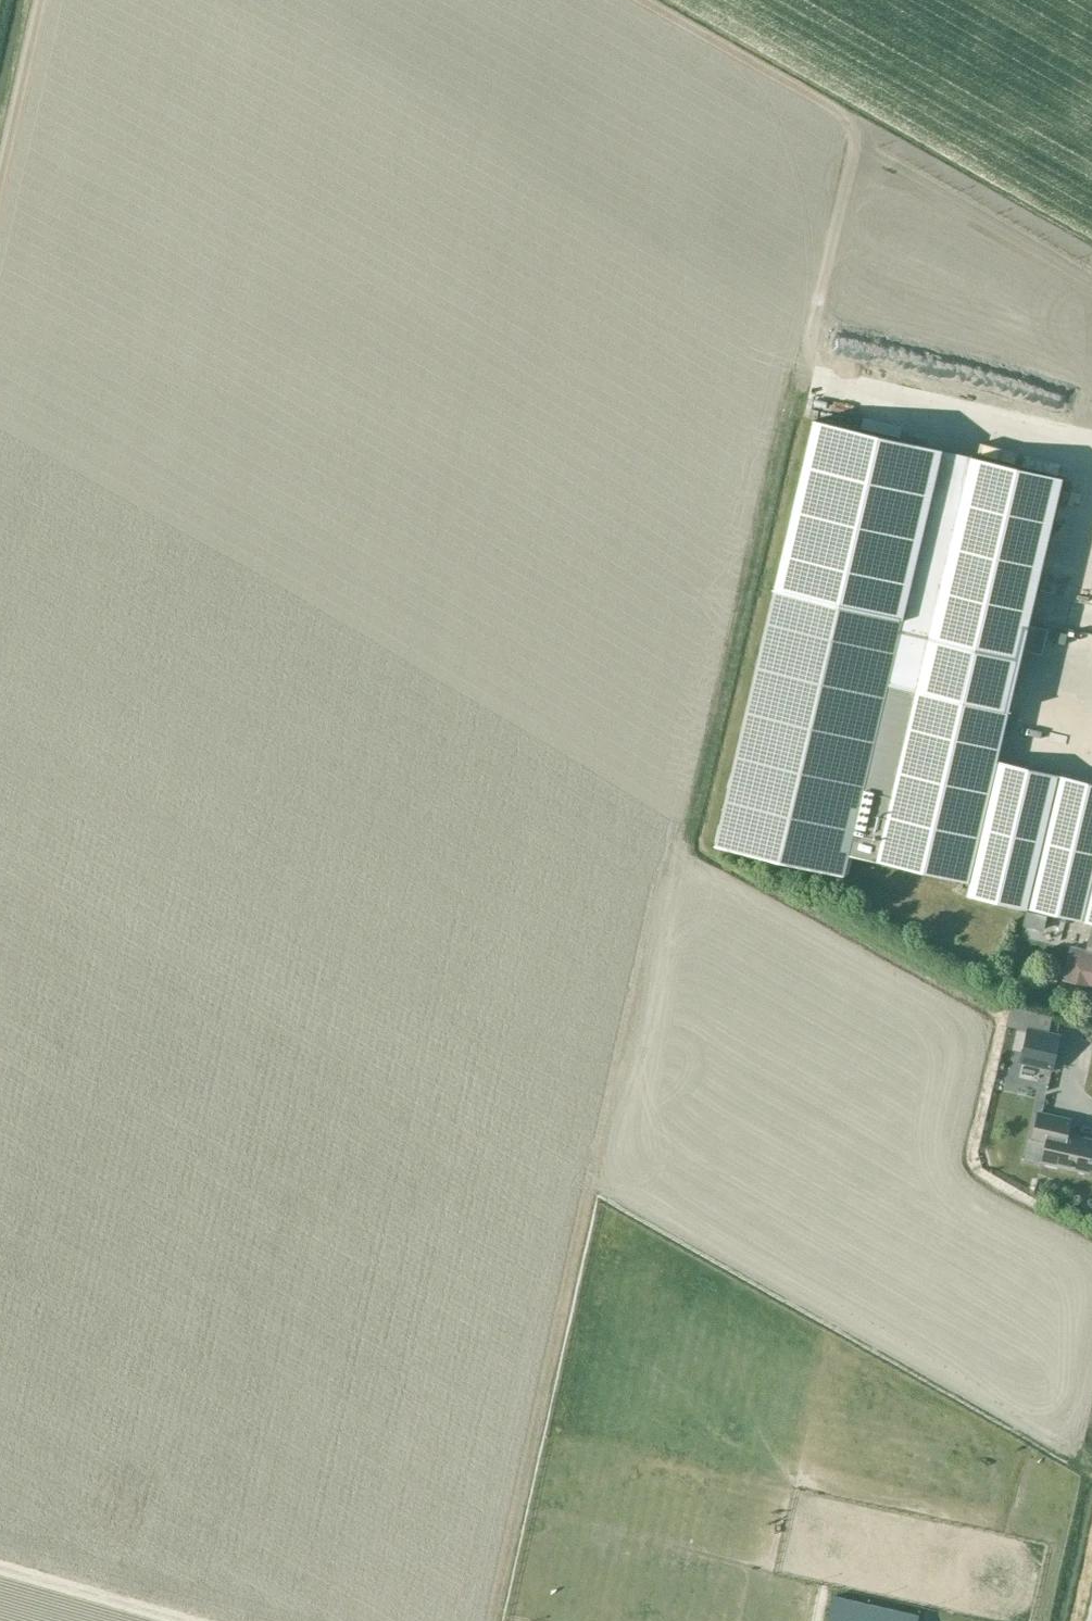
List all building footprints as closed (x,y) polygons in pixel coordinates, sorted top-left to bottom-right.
[(715,846),(843,876),(849,853),(970,884),(967,895),(1027,909),(1027,908),(1091,924),(1091,783),(998,761),(1064,477),(814,419),(715,846)] [(1091,617),(1091,594),(1054,587),(1049,610),(1091,617)] [(1087,950),(1086,949),(1071,946),(1064,980),(1091,986),(1091,925),(1087,950)] [(1027,1027),(1020,1061),(1053,1069),(1061,1035),(1027,1027)] [(1036,1114),(1030,1140),(1044,1143),(1040,1163),(1087,1173),(1091,1151),(1091,1142),(1065,1136),(1068,1122),(1036,1114)] [(919,1614),(833,1595),(827,1620),(918,1620),(919,1614)]
